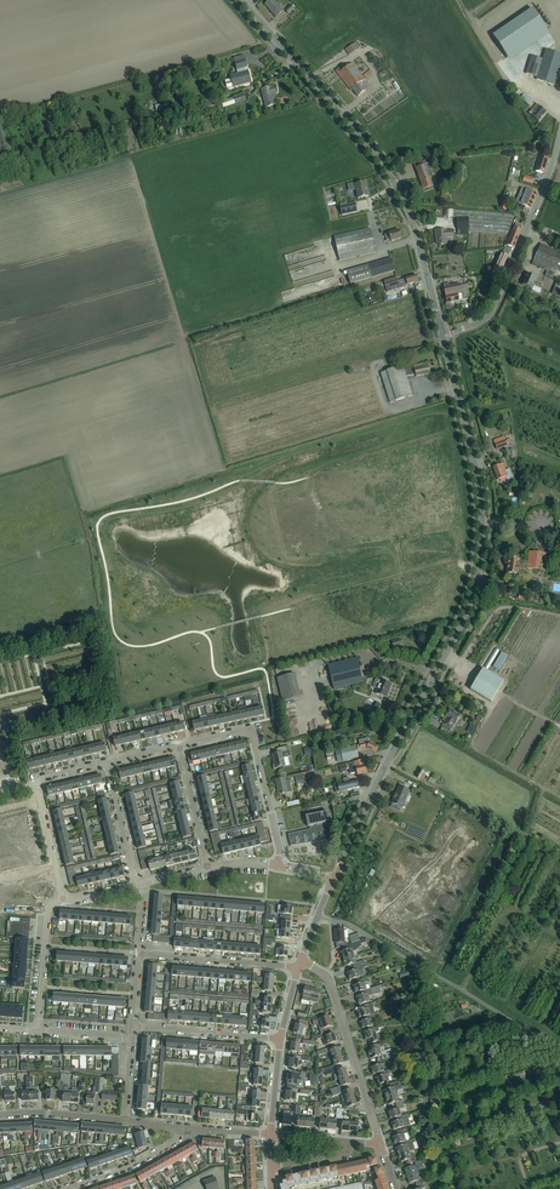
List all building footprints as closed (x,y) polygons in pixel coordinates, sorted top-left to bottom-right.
[(269,0),(265,5),(276,17),(284,11),(274,0),(270,0),(269,0)] [(294,9),(291,5),(285,10),(288,14),(294,9)] [(491,35),(507,58),(549,29),(531,5),(491,35)] [(359,48),(355,43),(345,49),(349,55),(359,48)] [(558,54),(546,50),(543,60),(537,77),(536,80),(555,85),(559,68),(559,54),(558,54)] [(537,77),(543,60),(531,56),(526,74),(537,77)] [(231,79),(225,81),(227,88),(233,86),(233,87),(251,82),(248,71),(245,71),(244,68),(247,67),(245,59),(235,62),(238,73),(230,75),(231,79)] [(340,67),(335,71),(351,91),(352,90),(358,97),(363,93),(366,91),(360,83),(365,80),(362,76),(352,63),(345,69),(342,65),(340,67)] [(370,69),(363,75),(366,79),(373,73),(370,69)] [(274,86),(271,87),(261,89),(266,107),(276,105),(273,93),(275,92),(274,86)] [(519,89),(515,94),(521,99),(525,94),(519,89)] [(233,98),(221,102),(223,108),(236,104),(246,100),(244,94),(233,98)] [(525,94),(521,99),(529,106),(533,101),(525,94)] [(532,109),(528,113),(531,116),(534,118),(538,122),(546,112),(542,109),(537,105),(533,110),(532,109)] [(540,157),(536,171),(544,174),(549,160),(543,158),(540,157)] [(420,162),(414,164),(423,190),(429,188),(433,186),(433,185),(437,184),(435,178),(434,178),(432,173),(431,173),(426,159),(420,162)] [(353,183),(347,184),(349,191),(354,190),(356,189),(358,198),(363,197),(369,196),(365,182),(359,183),(354,185),(353,183)] [(536,194),(531,191),(526,189),(521,203),(518,202),(516,209),(523,212),(526,206),(530,208),(536,194)] [(341,206),(340,206),(342,215),(357,212),(355,203),(347,205),(341,206)] [(515,215),(454,210),(453,218),(456,218),(468,217),(469,229),(469,230),(508,234),(515,215)] [(468,217),(456,218),(457,235),(467,234),(467,229),(469,229),(468,217)] [(514,228),(507,245),(508,245),(514,247),(521,230),(522,225),(516,222),(515,224),(514,228)] [(357,231),(334,236),(339,260),(369,253),(375,252),(370,228),(357,231)] [(389,234),(384,235),(386,241),(391,240),(391,241),(401,238),(399,230),(389,233),(389,234)] [(446,230),(442,230),(436,230),(436,244),(447,244),(446,237),(454,237),(453,230),(446,231),(446,230)] [(546,246),(541,244),(534,259),(532,264),(547,271),(545,275),(550,278),(554,269),(559,271),(559,253),(546,246)] [(508,256),(502,254),(501,253),(494,271),(500,274),(508,256)] [(328,270),(333,268),(330,258),(324,260),(328,270)] [(391,258),(385,260),(347,272),(350,284),(395,271),(391,258)] [(537,278),(533,276),(527,274),(522,285),(532,289),(533,286),(541,289),(543,285),(535,282),(537,278)] [(396,277),(384,281),(385,286),(387,292),(406,287),(406,285),(412,283),(418,281),(416,275),(411,277),(402,279),(398,281),(397,277),(396,277)] [(467,282),(468,284),(460,285),(459,284),(449,286),(449,283),(443,284),(446,297),(447,303),(471,298),(469,288),(471,287),(472,287),(471,281),(467,282)] [(559,296),(559,285),(556,283),(552,294),(559,297),(559,296)] [(382,293),(385,301),(391,300),(390,297),(387,298),(385,293),(382,293)] [(473,297),(469,301),(473,305),(477,301),(473,297)] [(404,369),(407,376),(415,374),(416,376),(430,373),(428,363),(422,364),(414,366),(414,367),(404,369)] [(413,395),(407,376),(404,369),(403,366),(381,373),(390,403),(413,395)] [(506,440),(495,444),(497,449),(508,445),(506,440)] [(509,467),(505,469),(503,464),(493,467),(498,480),(507,476),(508,479),(513,477),(509,467)] [(546,554),(535,553),(529,552),(528,561),(519,560),(519,559),(509,558),(507,573),(517,574),(518,567),(527,569),(544,571),(546,554)] [(533,615),(535,611),(526,606),(524,611),(533,615)] [(497,665),(503,669),(513,653),(506,649),(497,665)] [(363,682),(357,658),(328,665),(334,689),(363,682)] [(504,681),(487,671),(483,669),(470,690),(491,702),(504,681)] [(282,701),(301,697),(295,673),(277,678),(282,701)] [(381,680),(377,679),(375,680),(373,685),(374,688),(378,689),(376,693),(387,698),(392,684),(381,680)] [(171,708),(172,711),(179,709),(181,715),(185,714),(183,705),(171,708)] [(256,717),(254,709),(253,706),(246,707),(247,710),(248,719),(256,717)] [(254,709),(256,717),(264,715),(262,707),(254,709)] [(460,715),(450,709),(445,717),(447,718),(443,725),(451,730),(455,723),(460,715)] [(241,720),(248,719),(247,710),(239,712),(241,720)] [(233,722),(241,720),(239,712),(231,714),(233,722)] [(225,724),(233,722),(231,714),(224,715),(225,724)] [(467,723),(471,717),(466,714),(462,720),(467,723)] [(218,725),(225,724),(224,715),(216,717),(218,725)] [(210,727),(218,725),(216,717),(208,719),(210,727)] [(202,729),(210,727),(208,719),(200,720),(202,729)] [(110,726),(118,724),(117,720),(109,722),(106,723),(107,730),(111,729),(110,726)] [(194,731),(202,729),(200,720),(193,722),(194,731)] [(175,724),(177,732),(185,730),(183,722),(175,724)] [(169,734),(177,732),(175,724),(167,725),(169,734)] [(467,731),(471,733),(475,727),(471,724),(467,731)] [(161,736),(169,734),(167,725),(159,727),(161,736)] [(154,738),(161,736),(159,727),(152,729),(154,738)] [(146,739),(154,738),(152,729),(144,731),(146,739)] [(138,741),(146,739),(144,731),(136,732),(138,741)] [(131,743),(138,741),(136,732),(129,734),(131,743)] [(123,745),(131,743),(129,734),(121,736),(123,745)] [(115,747),(123,745),(121,736),(113,738),(115,747)] [(378,746),(369,742),(368,738),(358,740),(360,745),(357,745),(358,749),(367,747),(367,748),(375,752),(378,746)] [(237,743),(239,751),(247,749),(245,741),(237,743)] [(96,744),(98,753),(106,751),(104,743),(96,744)] [(231,753),(239,751),(237,743),(229,745),(231,753)] [(91,755),(98,753),(96,744),(89,746),(91,755)] [(223,755),(231,753),(229,745),(221,747),(223,755)] [(356,745),(340,749),(335,750),(336,754),(341,753),(343,760),(358,757),(356,745)] [(83,757),(91,755),(89,746),(81,748),(83,757)] [(286,746),(283,747),(277,748),(278,753),(272,755),(273,759),(274,759),(276,768),(285,766),(282,753),(287,751),(286,746)] [(216,757),(223,755),(221,747),(214,748),(216,757)] [(75,759),(83,757),(81,748),(73,750),(75,759)] [(217,760),(216,757),(214,748),(206,750),(208,758),(212,758),(212,761),(217,760)] [(68,760),(75,759),(73,750),(66,752),(68,760)] [(200,760),(208,758),(206,750),(198,752),(200,760)] [(60,762),(58,753),(54,754),(53,751),(50,752),(50,755),(52,764),(60,762)] [(60,762),(68,760),(66,752),(58,753),(60,762)] [(193,762),(200,760),(198,752),(191,754),(193,762)] [(45,766),(52,764),(50,755),(43,757),(45,766)] [(37,768),(35,759),(31,760),(30,756),(26,757),(29,769),(37,768)] [(37,768),(45,766),(43,757),(35,759),(37,768)] [(165,760),(167,768),(171,767),(171,771),(176,770),(173,758),(165,760)] [(159,770),(167,768),(165,760),(157,762),(159,770)] [(349,763),(339,765),(341,770),(341,773),(348,771),(347,769),(349,768),(351,774),(357,772),(358,775),(367,773),(363,760),(354,762),(354,763),(349,764),(349,763)] [(152,772),(159,770),(157,762),(150,763),(152,772)] [(144,774),(152,772),(150,763),(142,765),(144,774)] [(136,775),(144,774),(142,765),(134,767),(136,775)] [(244,775),(252,773),(250,765),(242,767),(244,775)] [(129,777),(136,775),(134,767),(127,769),(129,777)] [(121,779),(129,777),(127,769),(119,771),(121,779)] [(438,782),(442,776),(436,772),(432,778),(438,782)] [(244,775),(240,776),(242,784),(246,783),(254,781),(252,773),(244,775)] [(306,773),(296,775),(295,775),(297,784),(305,783),(306,787),(303,788),(304,792),(310,791),(306,773)] [(93,777),(95,785),(103,783),(101,775),(93,777)] [(199,786),(207,784),(206,776),(197,778),(199,786)] [(87,787),(95,785),(93,777),(85,779),(87,787)] [(281,779),(275,780),(279,795),(285,793),(292,792),(289,781),(285,781),(285,778),(281,779)] [(79,789),(87,787),(85,779),(78,780),(79,789)] [(72,791),(79,789),(78,780),(70,782),(72,791)] [(248,791),(256,789),(254,781),(246,783),(248,791)] [(336,792),(353,789),(359,787),(358,781),(334,786),(336,792)] [(64,792),(72,791),(70,782),(62,784),(64,792)] [(172,792),(180,790),(179,782),(170,784),(172,792)] [(57,794),(64,792),(62,784),(55,786),(57,794)] [(201,793),(209,792),(207,784),(199,786),(201,793)] [(49,796),(57,794),(55,786),(47,788),(49,796)] [(399,786),(392,803),(402,808),(410,791),(399,786)] [(250,798),(258,796),(256,789),(248,791),(250,798)] [(174,800),(182,798),(180,790),(172,792),(174,800)] [(203,801),(211,799),(209,792),(201,793),(203,801)] [(127,803),(136,801),(134,793),(125,795),(127,803)] [(251,806),(260,804),(258,796),(250,798),(251,806)] [(174,800),(172,800),(173,808),(176,807),(184,805),(182,798),(174,800)] [(100,809),(108,807),(106,799),(98,801),(100,809)] [(204,809),(213,807),(211,799),(203,801),(204,809)] [(129,810),(138,808),(136,801),(127,803),(129,810)] [(253,813),(261,811),(260,804),(251,806),(253,813)] [(178,815),(186,813),(184,805),(176,807),(178,815)] [(102,817),(110,815),(108,807),(100,809),(102,817)] [(206,816),(215,815),(213,807),(204,809),(206,816)] [(131,818),(140,816),(138,808),(129,810),(131,818)] [(55,819),(64,818),(62,810),(53,812),(55,819)] [(261,811),(253,813),(254,817),(250,818),(251,822),(263,820),(261,811)] [(330,822),(328,812),(306,816),(308,827),(310,826),(310,829),(288,834),(291,846),(330,839),(328,825),(327,822),(330,822)] [(179,823),(188,821),(186,813),(178,815),(179,823)] [(103,824),(112,822),(110,815),(102,817),(103,824)] [(208,824),(216,822),(215,815),(206,816),(208,824)] [(133,826),(142,824),(140,816),(131,818),(133,826)] [(57,827),(65,825),(64,818),(55,819),(57,827)] [(5,821),(0,823),(0,835),(15,840),(13,830),(13,829),(14,829),(15,828),(15,827),(15,826),(15,825),(15,824),(14,823),(13,822),(12,822),(11,822),(10,822),(9,822),(9,823),(8,823),(5,821)] [(181,830),(189,828),(188,821),(179,823),(181,830)] [(105,832),(114,830),(112,822),(103,824),(105,832)] [(216,822),(208,824),(210,832),(218,830),(216,822)] [(134,833),(143,831),(142,827),(142,824),(133,826),(134,833)] [(59,835),(67,833),(65,825),(57,827),(59,835)] [(189,828),(181,830),(183,838),(191,836),(189,828)] [(107,840),(115,838),(114,830),(105,832),(107,840)] [(261,845),(260,842),(267,841),(264,830),(258,831),(259,836),(251,838),(253,847),(261,845)] [(136,841),(145,839),(143,831),(134,833),(136,841)] [(221,845),(219,835),(218,832),(210,834),(216,856),(223,854),(221,845)] [(61,842),(69,840),(67,833),(59,835),(61,842)] [(184,840),(185,842),(185,843),(192,842),(194,847),(197,846),(195,837),(184,840)] [(109,847),(117,845),(115,838),(107,840),(109,847)] [(246,849),(253,847),(251,838),(244,840),(246,849)] [(145,839),(136,841),(138,849),(147,847),(145,839)] [(62,850),(71,848),(69,840),(61,842),(62,850)] [(238,851),(246,849),(244,840),(236,841),(238,851)] [(231,853),(238,851),(236,841),(229,843),(231,853)] [(223,854),(231,853),(229,843),(221,845),(223,854)] [(117,845),(109,847),(111,855),(119,853),(117,845)] [(64,858),(73,856),(71,848),(62,850),(64,858)] [(187,848),(186,849),(187,852),(189,861),(197,859),(195,850),(191,851),(190,848),(189,848),(187,848)] [(174,865),(182,863),(178,849),(178,851),(171,852),(172,856),(174,865)] [(189,861),(187,852),(183,853),(182,849),(180,849),(178,849),(182,863),(189,861)] [(166,867),(164,857),(163,853),(159,854),(160,858),(156,859),(158,868),(166,867)] [(73,856),(64,858),(66,866),(74,864),(73,856)] [(166,867),(174,865),(172,856),(164,857),(166,867)] [(150,870),(158,868),(156,859),(148,861),(148,863),(149,866),(150,868),(150,870)] [(115,870),(117,878),(124,876),(122,868),(115,870)] [(109,880),(117,878),(115,870),(107,871),(109,880)] [(95,871),(91,872),(92,875),(94,883),(101,882),(99,873),(96,874),(95,871)] [(101,882),(109,880),(107,871),(99,873),(101,882)] [(86,885),(94,883),(92,875),(84,877),(86,885)] [(78,887),(86,885),(84,877),(76,879),(76,880),(77,884),(78,887)] [(154,903),(163,903),(163,896),(155,895),(154,903)] [(185,907),(186,897),(178,897),(177,906),(185,907)] [(193,907),(194,898),(186,897),(185,907),(193,907)] [(201,908),(202,899),(194,898),(193,907),(201,908)] [(209,909),(210,899),(202,899),(201,908),(209,909)] [(217,909),(218,900),(210,899),(209,909),(217,909)] [(225,910),(225,901),(218,900),(217,909),(225,910)] [(232,911),(233,901),(225,901),(225,910),(232,911)] [(240,911),(241,902),(233,901),(232,911),(240,911)] [(248,912),(249,903),(241,902),(240,911),(248,912)] [(162,911),(163,903),(154,903),(153,911),(162,911)] [(256,913),(257,903),(249,903),(248,912),(256,913)] [(257,903),(256,913),(264,913),(265,904),(257,903)] [(278,911),(277,913),(281,914),(280,917),(283,918),(282,918),(291,919),(291,915),(292,907),(278,905),(278,911)] [(68,920),(69,911),(60,910),(60,919),(68,920)] [(76,921),(76,912),(69,911),(68,920),(76,921)] [(161,919),(162,911),(153,911),(153,919),(161,919)] [(84,921),(84,912),(76,912),(76,921),(84,921)] [(91,922),(92,913),(84,912),(84,921),(91,922)] [(99,923),(100,914),(92,913),(91,922),(99,923)] [(107,923),(108,914),(100,914),(99,923),(107,923)] [(115,924),(116,915),(108,914),(107,923),(115,924)] [(123,925),(123,915),(116,915),(115,924),(123,925)] [(123,915),(123,925),(131,925),(132,916),(123,915)] [(275,925),(275,929),(277,929),(277,930),(290,931),(291,919),(282,918),(282,926),(275,925)] [(31,919),(25,919),(20,919),(20,922),(11,921),(9,936),(29,938),(31,919)] [(161,927),(161,919),(153,919),(152,927),(161,927)] [(160,935),(161,927),(152,927),(151,935),(153,935),(157,935),(160,935)] [(344,946),(345,945),(344,929),(334,930),(335,943),(336,943),(337,948),(344,946)] [(277,933),(277,937),(281,938),(283,938),(289,939),(290,931),(277,930),(277,933)] [(352,943),(360,940),(358,934),(349,936),(352,943)] [(16,939),(16,946),(28,947),(28,940),(16,939)] [(182,948),(183,940),(175,939),(174,947),(182,948)] [(190,949),(191,940),(183,940),(182,948),(190,949)] [(198,949),(198,941),(191,940),(190,949),(198,949)] [(343,959),(354,956),(353,951),(355,951),(362,945),(360,940),(352,943),(345,945),(344,946),(345,951),(341,952),(343,959)] [(206,950),(206,942),(198,941),(198,949),(206,950)] [(213,951),(214,942),(206,942),(206,950),(213,951)] [(221,951),(222,943),(214,942),(213,951),(221,951)] [(272,946),(272,943),(264,942),(263,950),(266,951),(266,946),(272,946)] [(229,952),(230,944),(222,943),(221,951),(229,952)] [(237,953),(238,944),(230,944),(229,952),(237,953)] [(245,953),(245,945),(238,944),(237,953),(245,953)] [(253,954),(253,946),(245,945),(245,953),(253,954)] [(253,946),(253,954),(261,955),(261,946),(253,946)] [(277,948),(276,956),(279,956),(288,957),(288,949),(280,948),(277,948)] [(64,962),(65,953),(57,952),(56,961),(64,962)] [(72,962),(73,953),(65,953),(64,962),(72,962)] [(80,963),(81,954),(73,953),(72,962),(80,963)] [(88,964),(89,955),(81,954),(80,963),(88,964)] [(96,964),(97,955),(89,955),(88,964),(96,964)] [(104,965),(104,956),(97,955),(96,964),(104,965)] [(112,966),(112,956),(104,956),(104,965),(112,966)] [(119,966),(120,957),(112,956),(112,966),(119,966)] [(353,967),(361,965),(365,964),(364,960),(356,962),(354,956),(343,959),(345,966),(352,964),(353,967)] [(120,957),(119,966),(127,967),(128,958),(120,957)] [(364,974),(363,969),(365,968),(368,967),(367,963),(361,965),(353,967),(355,971),(347,973),(349,980),(361,977),(364,975),(364,974)] [(148,973),(157,974),(157,966),(149,965),(148,973)] [(166,974),(170,975),(171,967),(167,967),(167,969),(165,968),(165,970),(164,970),(164,972),(159,972),(159,974),(166,974)] [(180,976),(180,967),(172,967),(172,975),(180,976)] [(188,977),(188,968),(180,967),(180,976),(188,977)] [(195,977),(196,969),(188,968),(188,977),(195,977)] [(203,978),(204,969),(196,969),(195,977),(203,978)] [(211,979),(212,970),(204,969),(203,978),(211,979)] [(219,979),(220,971),(212,970),(211,979),(219,979)] [(265,983),(273,984),(274,970),(264,970),(264,974),(265,974),(265,979),(257,978),(258,974),(253,974),(253,982),(265,983)] [(227,980),(227,971),(220,971),(219,979),(227,980)] [(235,981),(235,972),(227,971),(227,980),(235,981)] [(242,981),(243,973),(235,972),(235,981),(242,981)] [(156,981),(157,974),(148,973),(148,981),(156,981)] [(243,973),(242,981),(251,982),(251,973),(243,973)] [(363,991),(370,988),(369,985),(368,985),(365,985),(365,983),(368,982),(367,978),(359,980),(361,984),(353,986),(355,993),(363,991)] [(13,981),(13,988),(24,989),(25,981),(13,981)] [(155,989),(156,981),(148,981),(147,989),(155,989)] [(273,991),(273,984),(265,983),(264,991),(273,991)] [(202,994),(202,991),(202,987),(195,986),(194,990),(194,994),(202,994)] [(379,986),(370,989),(372,995),(380,992),(379,986)] [(311,998),(313,989),(305,987),(303,996),(311,998)] [(363,991),(364,994),(356,997),(359,1005),(370,1001),(369,996),(372,995),(370,988),(363,991)] [(155,997),(155,989),(147,989),(146,996),(155,997)] [(241,994),(241,998),(249,998),(249,995),(247,994),(248,989),(242,989),(242,994),(241,994)] [(313,989),(311,998),(310,1001),(318,1003),(318,1000),(320,991),(313,989)] [(61,1003),(62,994),(54,994),(53,1002),(61,1003)] [(69,1003),(70,995),(62,994),(61,1003),(69,1003)] [(77,1004),(78,995),(70,995),(69,1003),(77,1004)] [(85,1005),(85,996),(78,995),(77,1004),(85,1005)] [(93,1005),(93,997),(85,996),(85,1005),(93,1005)] [(154,1005),(155,997),(146,996),(146,1004),(154,1005)] [(100,1006),(101,997),(93,997),(93,1005),(100,1006)] [(108,1006),(109,998),(101,997),(100,1006),(108,1006)] [(259,1005),(271,1006),(272,998),(264,997),(264,1001),(255,1000),(255,1004),(259,1004),(259,1005)] [(116,1007),(117,998),(109,998),(108,1006),(116,1007)] [(117,998),(116,1007),(124,1008),(125,999),(117,998)] [(367,1016),(375,1014),(372,1003),(363,1005),(364,1009),(357,1011),(359,1018),(367,1016)] [(153,1013),(154,1005),(146,1004),(145,1012),(148,1013),(148,1012),(152,1012),(153,1013)] [(271,1014),(271,1006),(259,1005),(259,1008),(263,1009),(263,1013),(271,1014)] [(16,1006),(15,1018),(22,1019),(23,1007),(16,1006)] [(168,1014),(168,1020),(176,1021),(177,1012),(173,1012),(173,1008),(169,1008),(169,1011),(168,1014)] [(177,1012),(176,1021),(184,1021),(185,1013),(181,1012),(181,1009),(177,1008),(177,1012)] [(199,1023),(200,1014),(201,1009),(193,1009),(193,1013),(192,1013),(192,1022),(199,1023)] [(420,1017),(421,1017),(422,1020),(428,1019),(427,1014),(425,1015),(424,1012),(419,1013),(420,1017)] [(192,1022),(192,1013),(185,1013),(184,1021),(192,1022)] [(76,1018),(76,1021),(83,1022),(84,1018),(84,1014),(81,1014),(81,1018),(76,1018)] [(91,1022),(92,1014),(88,1014),(88,1019),(84,1018),(83,1022),(91,1022)] [(99,1023),(99,1019),(92,1019),(92,1014),(91,1022),(99,1023)] [(207,1023),(208,1015),(200,1014),(199,1023),(207,1023)] [(370,1027),(374,1025),(372,1019),(376,1017),(375,1014),(367,1016),(368,1020),(360,1022),(362,1029),(370,1027)] [(215,1024),(216,1015),(208,1015),(207,1023),(215,1024)] [(223,1025),(224,1016),(216,1015),(215,1024),(223,1025)] [(231,1025),(232,1017),(224,1016),(223,1025),(231,1025)] [(258,1016),(257,1019),(260,1023),(261,1023),(261,1028),(269,1029),(270,1020),(269,1020),(269,1017),(258,1016)] [(321,1034),(323,1034),(323,1033),(327,1031),(326,1028),(332,1026),(330,1021),(329,1017),(321,1019),(320,1016),(315,1018),(315,1017),(311,1018),(314,1026),(318,1024),(321,1034)] [(239,1026),(239,1017),(232,1017),(231,1025),(239,1026)] [(239,1017),(239,1026),(247,1027),(248,1018),(239,1017)] [(309,1022),(305,1021),(299,1020),(298,1024),(296,1024),(293,1033),(302,1035),(304,1028),(307,1029),(309,1022)] [(374,1025),(370,1027),(371,1030),(363,1032),(366,1040),(368,1039),(370,1044),(380,1041),(378,1037),(377,1037),(376,1032),(379,1031),(377,1024),(374,1025)] [(324,1037),(323,1034),(321,1034),(314,1036),(316,1042),(318,1041),(317,1039),(323,1037),(324,1037)] [(324,1037),(323,1037),(326,1045),(337,1042),(334,1034),(324,1037)] [(142,1047),(152,1048),(152,1046),(152,1040),(143,1039),(142,1047)] [(174,1049),(175,1040),(167,1039),(166,1048),(174,1049)] [(182,1049),(183,1041),(175,1040),(174,1049),(182,1049)] [(190,1050),(191,1041),(183,1041),(182,1049),(190,1050)] [(191,1041),(190,1050),(198,1051),(199,1042),(191,1041)] [(207,1055),(209,1043),(200,1042),(199,1054),(207,1055)] [(216,1052),(217,1043),(209,1043),(207,1055),(215,1056),(216,1052)] [(216,1052),(215,1056),(223,1056),(223,1052),(224,1052),(224,1044),(217,1043),(216,1052)] [(300,1044),(298,1043),(291,1043),(290,1052),(299,1052),(298,1054),(302,1054),(303,1049),(300,1049),(300,1044)] [(231,1053),(232,1045),(224,1044),(224,1052),(231,1053)] [(379,1061),(385,1060),(393,1057),(391,1049),(381,1052),(379,1048),(380,1048),(380,1047),(380,1045),(379,1045),(379,1044),(370,1047),(371,1051),(368,1052),(370,1059),(378,1057),(379,1061)] [(232,1045),(231,1053),(239,1054),(240,1045),(232,1045)] [(1,1056),(9,1056),(9,1047),(1,1047),(1,1056)] [(9,1047),(9,1056),(17,1056),(17,1047),(9,1047)] [(28,1056),(29,1047),(20,1047),(20,1056),(28,1056)] [(52,1047),(52,1056),(60,1056),(60,1047),(52,1047)] [(72,1056),(72,1047),(64,1047),(64,1056),(72,1056)] [(151,1056),(152,1048),(142,1047),(141,1055),(151,1056)] [(251,1054),(264,1055),(265,1048),(256,1047),(256,1052),(251,1051),(251,1054)] [(333,1058),(341,1056),(339,1048),(330,1050),(333,1058)] [(264,1064),(264,1055),(251,1054),(250,1058),(255,1059),(255,1063),(264,1064)] [(150,1063),(151,1056),(141,1055),(141,1062),(154,1064),(154,1063),(150,1063)] [(341,1056),(333,1058),(335,1066),(344,1063),(341,1056)] [(302,1060),(290,1059),(289,1068),(298,1069),(298,1065),(300,1065),(302,1064),(302,1060)] [(382,1072),(384,1071),(382,1065),(386,1064),(385,1060),(379,1061),(377,1062),(378,1065),(371,1068),(373,1075),(382,1072)] [(153,1071),(154,1064),(141,1062),(141,1063),(144,1063),(143,1070),(153,1071)] [(248,1069),(249,1065),(241,1065),(240,1076),(245,1076),(245,1070),(244,1070),(244,1069),(248,1069)] [(250,1076),(263,1078),(263,1070),(255,1069),(255,1073),(250,1073),(250,1076)] [(339,1079),(348,1076),(345,1069),(337,1071),(338,1074),(334,1075),(335,1080),(339,1079)] [(152,1079),(153,1071),(143,1070),(143,1078),(152,1079)] [(384,1071),(382,1072),(383,1076),(376,1078),(378,1085),(389,1082),(387,1075),(391,1074),(389,1070),(384,1071)] [(305,1073),(304,1073),(298,1072),(297,1076),(288,1075),(287,1084),(297,1085),(297,1084),(301,1085),(302,1081),(305,1081),(305,1073)] [(4,1076),(0,1076),(1,1087),(5,1087),(6,1102),(15,1101),(14,1093),(10,1093),(9,1087),(16,1086),(16,1082),(5,1082),(4,1076)] [(30,1100),(30,1083),(30,1076),(26,1076),(26,1088),(26,1092),(22,1092),(23,1100),(30,1100)] [(262,1086),(263,1078),(250,1076),(250,1077),(250,1081),(254,1081),(254,1085),(262,1086)] [(348,1076),(339,1079),(342,1086),(350,1084),(348,1076)] [(99,1093),(101,1077),(97,1077),(96,1087),(92,1087),(92,1092),(87,1092),(86,1104),(94,1105),(95,1093),(99,1093)] [(101,1077),(99,1093),(103,1093),(102,1099),(117,1101),(118,1093),(105,1092),(106,1078),(101,1077)] [(152,1086),(152,1079),(143,1078),(142,1086),(139,1086),(148,1086),(152,1086)] [(391,1088),(383,1091),(385,1098),(397,1094),(403,1092),(402,1087),(399,1086),(398,1081),(396,1082),(390,1084),(391,1088)] [(30,1083),(30,1100),(39,1100),(38,1092),(34,1092),(34,1087),(33,1087),(33,1083),(30,1083)] [(71,1103),(72,1094),(68,1093),(68,1086),(64,1086),(64,1083),(60,1083),(60,1088),(60,1090),(64,1091),(63,1093),(62,1102),(71,1103)] [(148,1094),(148,1086),(139,1086),(138,1093),(148,1094)] [(256,1089),(247,1088),(239,1087),(238,1098),(241,1098),(242,1091),(253,1092),(253,1091),(255,1091),(256,1089)] [(346,1100),(354,1097),(352,1089),(343,1092),(344,1095),(341,1095),(343,1100),(346,1100)] [(56,1091),(46,1090),(46,1095),(47,1095),(46,1100),(55,1101),(56,1091)] [(72,1094),(71,1103),(79,1103),(79,1097),(79,1095),(80,1092),(76,1091),(72,1091),(71,1094),(72,1094)] [(261,1092),(255,1091),(253,1091),(253,1092),(252,1099),(261,1100),(261,1092)] [(297,1093),(292,1092),(286,1091),(285,1100),(296,1102),(297,1093)] [(147,1102),(148,1094),(138,1093),(138,1101),(147,1102)] [(396,1106),(404,1104),(403,1100),(399,1101),(397,1094),(385,1098),(388,1105),(395,1103),(396,1106)] [(346,1109),(349,1109),(352,1110),(351,1106),(357,1105),(354,1097),(346,1100),(343,1100),(346,1109)] [(260,1108),(261,1100),(252,1099),(251,1107),(260,1108)] [(146,1110),(147,1102),(138,1101),(137,1109),(146,1110)] [(169,1114),(170,1104),(162,1104),(161,1114),(169,1114)] [(176,1115),(177,1105),(170,1104),(169,1114),(176,1115)] [(390,1119),(398,1117),(402,1116),(400,1109),(405,1108),(404,1104),(396,1106),(397,1109),(388,1112),(390,1119)] [(184,1116),(185,1106),(177,1105),(176,1115),(184,1116)] [(185,1106),(184,1116),(192,1117),(193,1106),(185,1106)] [(227,1111),(226,1111),(222,1110),(223,1107),(219,1107),(219,1110),(218,1119),(226,1120),(227,1111)] [(227,1111),(226,1120),(234,1120),(235,1112),(230,1111),(230,1108),(227,1107),(226,1111),(227,1111)] [(325,1107),(319,1107),(318,1107),(317,1116),(321,1117),(322,1112),(329,1112),(330,1108),(331,1108),(325,1107)] [(210,1118),(211,1109),(199,1108),(198,1117),(210,1118)] [(218,1119),(219,1110),(211,1109),(210,1118),(218,1119)] [(284,1111),(283,1122),(283,1125),(291,1126),(292,1117),(292,1113),(291,1113),(291,1112),(284,1111)] [(259,1115),(248,1114),(247,1114),(246,1121),(250,1122),(259,1123),(259,1115)] [(298,1121),(298,1127),(305,1127),(306,1118),(307,1118),(307,1114),(299,1114),(299,1115),(299,1117),(298,1121)] [(402,1116),(398,1117),(399,1121),(391,1123),(393,1130),(405,1127),(405,1126),(410,1125),(409,1118),(408,1114),(402,1116)] [(315,1116),(313,1116),(311,1115),(311,1118),(307,1118),(306,1118),(305,1127),(314,1128),(314,1119),(315,1116)] [(327,1129),(328,1120),(328,1118),(326,1118),(326,1120),(321,1119),(320,1129),(327,1129)] [(350,1122),(349,1132),(357,1132),(359,1119),(355,1118),(355,1123),(350,1122)] [(517,1118),(502,1123),(504,1128),(519,1123),(517,1118)] [(328,1120),(327,1129),(336,1130),(336,1124),(336,1121),(337,1120),(333,1119),(333,1121),(328,1120)] [(343,1120),(342,1131),(349,1132),(350,1122),(347,1122),(347,1120),(343,1120)] [(42,1130),(43,1122),(35,1121),(34,1130),(38,1130),(37,1137),(39,1137),(41,1138),(41,1134),(42,1130)] [(49,1131),(50,1122),(43,1122),(42,1130),(49,1131)] [(56,1132),(57,1123),(50,1122),(49,1131),(56,1132)] [(63,1133),(64,1124),(57,1123),(56,1132),(56,1135),(56,1139),(59,1139),(59,1132),(63,1133)] [(89,1133),(90,1124),(82,1123),(81,1132),(85,1132),(84,1140),(88,1140),(88,1136),(89,1133)] [(8,1137),(8,1141),(10,1140),(10,1136),(10,1133),(10,1124),(2,1125),(3,1134),(3,1137),(8,1137)] [(71,1133),(72,1124),(64,1124),(63,1133),(71,1133)] [(72,1124),(71,1133),(78,1134),(79,1125),(72,1124)] [(96,1133),(97,1125),(90,1124),(89,1133),(96,1133)] [(102,1141),(104,1125),(97,1125),(96,1133),(100,1134),(99,1141),(95,1141),(95,1144),(102,1145),(102,1141)] [(110,1135),(111,1126),(104,1125),(102,1141),(105,1142),(106,1134),(110,1135)] [(117,1139),(118,1127),(111,1126),(110,1135),(114,1135),(114,1139),(117,1139)] [(118,1127),(117,1139),(118,1135),(125,1136),(126,1127),(118,1127)] [(402,1142),(409,1140),(407,1133),(409,1133),(413,1132),(411,1128),(399,1132),(400,1135),(392,1137),(395,1145),(402,1142)] [(130,1143),(146,1139),(144,1132),(135,1134),(136,1138),(132,1139),(132,1134),(127,1134),(127,1139),(129,1139),(130,1143)] [(146,1139),(130,1143),(131,1147),(134,1146),(134,1145),(137,1145),(138,1149),(147,1147),(146,1139)] [(210,1147),(210,1139),(203,1139),(202,1143),(197,1146),(199,1148),(202,1147),(210,1147)] [(217,1148),(218,1140),(210,1139),(210,1147),(217,1148)] [(398,1155),(409,1151),(415,1150),(413,1143),(415,1142),(414,1139),(409,1140),(402,1142),(403,1146),(396,1148),(398,1155)] [(246,1150),(255,1149),(255,1140),(246,1140),(243,1141),(243,1145),(246,1144),(246,1147),(243,1147),(243,1145),(235,1145),(235,1141),(228,1141),(228,1149),(242,1148),(242,1150),(246,1150)] [(194,1143),(187,1146),(192,1154),(193,1157),(196,1161),(198,1160),(195,1156),(200,1154),(198,1151),(197,1148),(194,1143)] [(107,1163),(115,1160),(111,1149),(110,1146),(107,1147),(108,1150),(107,1151),(108,1155),(104,1156),(107,1163)] [(186,1158),(192,1154),(187,1146),(181,1150),(186,1158)] [(94,1155),(93,1151),(91,1147),(87,1147),(89,1153),(91,1153),(92,1156),(86,1158),(87,1162),(89,1169),(98,1166),(96,1159),(95,1159),(94,1155)] [(121,1150),(124,1158),(132,1155),(130,1147),(121,1150)] [(243,1158),(246,1158),(255,1157),(255,1149),(246,1150),(246,1155),(243,1155),(243,1158)] [(116,1152),(113,1153),(115,1160),(124,1158),(121,1150),(116,1152)] [(179,1161),(186,1158),(181,1150),(175,1153),(179,1161)] [(409,1151),(398,1155),(400,1162),(405,1161),(406,1164),(416,1161),(414,1154),(411,1155),(409,1151)] [(172,1165),(179,1161),(175,1153),(168,1157),(172,1165)] [(98,1166),(107,1163),(104,1156),(96,1159),(98,1166)] [(12,1157),(5,1158),(7,1165),(12,1163),(11,1160),(13,1159),(12,1157)] [(166,1168),(172,1165),(168,1157),(162,1161),(166,1168)] [(246,1166),(255,1166),(255,1157),(246,1158),(246,1163),(241,1164),(241,1165),(243,1165),(243,1166),(246,1166)] [(59,1177),(56,1168),(52,1169),(50,1162),(49,1162),(48,1158),(46,1159),(47,1163),(49,1171),(52,1179),(59,1177)] [(376,1173),(383,1171),(382,1167),(378,1168),(377,1165),(376,1158),(369,1160),(368,1160),(369,1167),(375,1166),(375,1169),(374,1169),(376,1173)] [(77,1161),(80,1170),(87,1168),(84,1159),(77,1161)] [(367,1168),(369,1167),(368,1160),(360,1162),(362,1172),(368,1171),(367,1168)] [(407,1177),(417,1174),(420,1173),(419,1169),(422,1168),(423,1167),(422,1164),(421,1160),(415,1162),(416,1166),(405,1170),(407,1177)] [(73,1172),(80,1170),(77,1161),(70,1163),(73,1172)] [(160,1172),(166,1168),(162,1161),(155,1164),(160,1172)] [(354,1174),(362,1172),(360,1162),(352,1163),(354,1174)] [(66,1175),(73,1172),(70,1163),(63,1166),(66,1175)] [(346,1176),(354,1174),(352,1163),(344,1165),(346,1176)] [(156,1174),(160,1172),(155,1164),(149,1168),(157,1182),(160,1181),(156,1174)] [(338,1177),(346,1176),(344,1165),(336,1167),(338,1177)] [(59,1177),(66,1175),(63,1166),(56,1168),(59,1177)] [(247,1174),(256,1174),(255,1166),(246,1166),(247,1171),(243,1171),(243,1174),(247,1174)] [(336,1167),(336,1166),(329,1168),(330,1168),(326,1169),(320,1170),(316,1171),(310,1172),(307,1173),(306,1173),(300,1174),(293,1176),(292,1176),(286,1177),(287,1181),(283,1182),(283,1186),(280,1186),(280,1188),(281,1188),(300,1188),(318,1185),(339,1181),(338,1177),(336,1167)] [(154,1184),(157,1182),(149,1168),(142,1171),(147,1179),(149,1182),(152,1180),(154,1184)] [(4,1173),(6,1177),(9,1185),(6,1185),(7,1188),(15,1188),(9,1171),(4,1173)] [(45,1182),(52,1179),(49,1171),(42,1173),(45,1182)] [(140,1183),(147,1179),(142,1171),(136,1175),(140,1183)] [(378,1180),(385,1178),(384,1174),(383,1171),(376,1173),(378,1180)] [(34,1176),(37,1185),(44,1182),(41,1174),(34,1176)] [(416,1186),(423,1184),(423,1183),(428,1182),(426,1178),(422,1179),(421,1176),(418,1177),(417,1174),(407,1177),(409,1184),(415,1182),(416,1186)] [(30,1187),(37,1185),(34,1176),(27,1178),(30,1187)] [(127,1178),(130,1187),(137,1184),(134,1176),(127,1178)] [(216,1177),(204,1181),(207,1188),(220,1188),(216,1177)] [(30,1187),(27,1178),(20,1181),(23,1188),(24,1188),(30,1187)] [(130,1187),(127,1178),(120,1181),(123,1188),(130,1187)] [(377,1188),(387,1185),(385,1178),(378,1180),(375,1181),(377,1188)] [(247,1188),(256,1188),(256,1180),(247,1181),(247,1188)] [(20,1181),(13,1183),(15,1188),(23,1188),(20,1181)] [(120,1181),(113,1183),(115,1188),(123,1188),(120,1181)]
